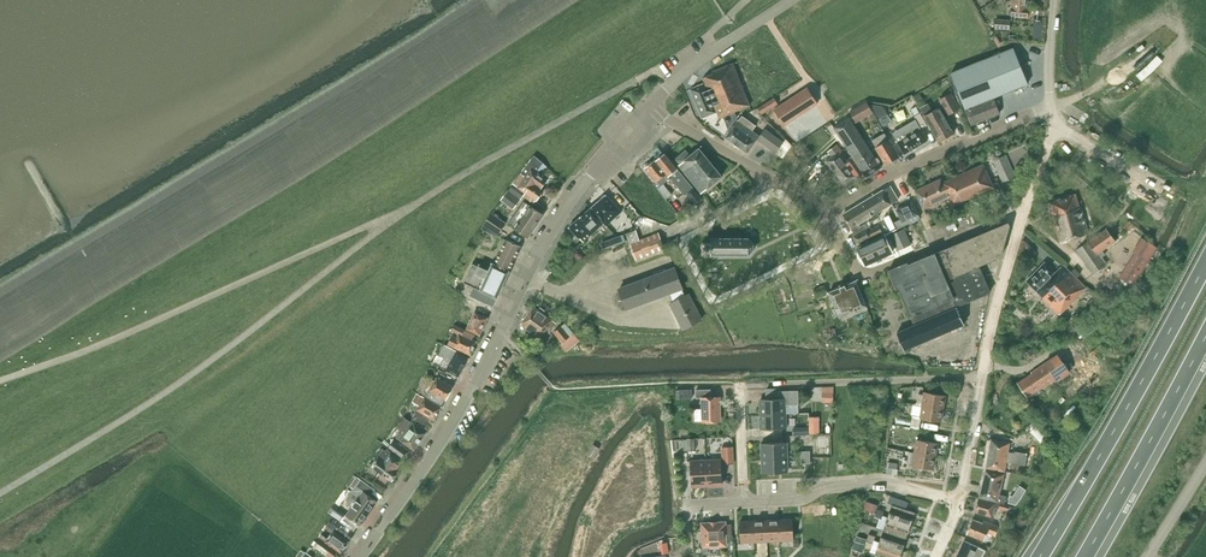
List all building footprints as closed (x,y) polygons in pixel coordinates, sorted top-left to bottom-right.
[(1012,2),(1011,15),(1028,17),(1029,8),(1027,8),(1028,4),(1028,0),(1012,0),(1012,2)] [(1009,30),(1010,20),(996,19),(995,29),(1009,30)] [(951,73),(966,109),(974,106),(974,107),(966,110),(972,125),(1000,113),(994,98),(1028,84),(1014,48),(951,73)] [(1144,79),(1167,62),(1162,56),(1139,73),(1144,79)] [(712,72),(713,74),(703,78),(705,83),(690,89),(702,118),(717,112),(719,118),(724,116),(725,121),(735,117),(734,112),(750,106),(743,89),(754,85),(746,66),(736,70),(733,64),(712,72)] [(774,109),(785,126),(817,104),(818,104),(807,88),(774,109)] [(924,101),(920,93),(914,96),(918,104),(924,101)] [(939,99),(948,115),(960,109),(951,93),(939,99)] [(778,104),(774,98),(758,108),(762,114),(778,104)] [(850,112),(856,123),(873,113),(866,102),(850,112)] [(932,112),(928,104),(920,108),(939,142),(955,133),(940,108),(932,112)] [(871,105),(879,119),(888,115),(883,106),(871,105)] [(911,109),(915,116),(918,114),(920,113),(916,107),(911,109)] [(905,154),(928,140),(921,129),(928,126),(920,113),(918,114),(914,117),(916,120),(892,133),(905,154)] [(753,131),(756,126),(743,116),(738,121),(726,137),(747,153),(757,139),(776,153),(784,142),(765,128),(759,136),(753,131)] [(882,168),(865,142),(849,118),(834,128),(866,177),(882,168)] [(872,140),(876,147),(886,165),(899,157),(889,140),(885,133),(872,140)] [(841,150),(837,145),(828,152),(832,157),(826,161),(835,173),(850,162),(841,150)] [(685,196),(693,189),(687,181),(665,153),(664,154),(657,146),(650,151),(657,159),(652,163),(651,161),(645,166),(646,167),(645,168),(656,182),(654,184),(666,199),(672,195),(663,184),(666,182),(671,178),(685,196)] [(690,156),(686,151),(675,160),(679,165),(686,174),(685,174),(691,180),(702,193),(708,188),(722,176),(699,148),(690,156)] [(801,161),(806,157),(799,148),(794,152),(801,161)] [(546,180),(537,172),(544,163),(541,161),(534,156),(521,173),(540,189),(546,180)] [(844,184),(847,188),(859,178),(857,175),(859,173),(850,162),(835,173),(844,184)] [(941,179),(915,191),(924,209),(949,197),(953,205),(993,187),(983,165),(943,183),(941,179)] [(526,193),(523,196),(524,196),(534,203),(536,200),(537,200),(543,191),(540,189),(521,173),(513,184),(526,193)] [(843,214),(855,234),(853,235),(857,245),(883,232),(879,225),(872,229),(869,222),(860,227),(859,224),(868,218),(870,222),(880,216),(877,213),(898,200),(890,186),(843,214)] [(523,196),(511,187),(509,190),(521,200),(523,197),(524,196),(523,196)] [(702,198),(694,189),(688,195),(695,204),(702,198)] [(521,200),(509,190),(501,200),(514,210),(521,200)] [(1080,208),(1076,194),(1049,202),(1060,242),(1089,233),(1082,207),(1080,208)] [(621,212),(606,195),(591,208),(604,223),(606,225),(621,212)] [(543,215),(524,202),(509,223),(527,237),(543,215)] [(639,218),(644,213),(633,202),(629,207),(639,218)] [(912,221),(920,218),(913,202),(897,210),(901,219),(895,222),(898,229),(912,221)] [(583,242),(604,223),(591,208),(569,227),(579,238),(580,238),(583,242)] [(507,223),(504,221),(492,213),(484,225),(498,235),(507,223)] [(1010,226),(1009,223),(908,265),(907,263),(888,271),(896,289),(899,288),(915,325),(897,333),(904,350),(965,324),(957,308),(957,307),(990,292),(979,266),(1001,256),(1010,226)] [(482,228),(497,236),(499,235),(498,235),(484,225),(482,228)] [(1076,250),(1094,274),(1105,266),(1101,258),(1106,255),(1103,250),(1116,241),(1107,228),(1076,250)] [(890,235),(898,251),(911,244),(904,229),(890,235)] [(491,242),(495,235),(483,230),(480,236),(491,242)] [(665,249),(659,233),(630,243),(637,260),(665,249)] [(611,246),(626,241),(623,235),(609,241),(611,246)] [(883,260),(882,258),(893,253),(884,235),(871,241),(881,261),(883,260)] [(753,243),(749,239),(748,238),(742,238),(741,238),(735,238),(734,238),(729,238),(728,238),(722,238),(721,238),(720,238),(720,237),(712,237),(712,238),(711,238),(711,243),(703,242),(703,243),(702,243),(702,251),(703,251),(711,251),(711,256),(712,256),(712,257),(720,257),(720,256),(721,256),(722,256),(727,256),(729,256),(734,256),(735,256),(741,256),(742,256),(748,256),(749,255),(753,251),(754,250),(754,244),(754,243),(753,243)] [(475,287),(471,296),(493,306),(497,298),(521,247),(506,240),(494,264),(493,263),(489,271),(473,264),(464,283),(475,287)] [(858,247),(867,265),(876,261),(877,263),(881,261),(871,241),(858,247)] [(1135,253),(1119,277),(1132,286),(1148,262),(1135,253)] [(1056,273),(1045,262),(1027,281),(1060,314),(1086,288),(1063,265),(1056,273)] [(685,296),(681,289),(682,288),(682,286),(682,287),(675,270),(676,270),(675,268),(619,289),(620,291),(626,307),(627,309),(671,292),(675,301),(670,304),(684,329),(702,320),(688,294),(685,296)] [(814,290),(818,299),(829,294),(822,280),(811,285),(814,290)] [(846,286),(845,285),(840,287),(840,288),(829,292),(840,317),(867,306),(856,281),(846,286)] [(473,306),(465,303),(459,316),(467,320),(473,306)] [(521,325),(540,338),(545,331),(550,333),(556,323),(533,307),(521,324),(521,325)] [(488,318),(475,312),(467,329),(480,335),(488,318)] [(554,332),(563,343),(570,336),(574,333),(565,323),(561,326),(554,332)] [(449,345),(453,347),(471,355),(477,341),(463,335),(465,330),(454,325),(451,330),(459,334),(456,341),(452,339),(449,345)] [(1083,332),(1078,325),(1069,331),(1074,337),(1083,332)] [(837,339),(835,331),(829,333),(832,341),(837,339)] [(445,363),(449,365),(446,370),(458,377),(469,359),(457,352),(456,352),(444,345),(439,355),(447,359),(445,363)] [(1031,372),(1032,373),(1018,383),(1028,397),(1042,387),(1042,388),(1056,379),(1057,381),(1070,373),(1057,355),(1031,372)] [(435,381),(427,377),(419,392),(427,396),(426,397),(442,406),(445,400),(446,400),(453,387),(437,378),(435,381)] [(834,387),(823,387),(823,402),(833,403),(834,387)] [(695,422),(704,421),(704,422),(720,421),(719,397),(711,397),(711,389),(696,390),(696,398),(703,398),(703,409),(695,409),(695,422)] [(692,390),(676,391),(676,400),(692,399),(692,390)] [(799,390),(780,391),(780,399),(761,399),(761,414),(785,414),(785,405),(799,405),(799,390)] [(944,409),(946,396),(925,392),(923,405),(944,409)] [(425,398),(417,393),(415,395),(416,396),(413,402),(415,403),(420,406),(413,418),(427,425),(431,418),(435,420),(442,407),(425,397),(425,398)] [(912,417),(921,418),(941,422),(944,409),(923,405),(914,404),(912,417)] [(761,414),(762,429),(786,429),(785,414),(761,414)] [(414,424),(404,417),(397,427),(403,431),(398,438),(402,441),(414,450),(426,433),(414,424)] [(819,417),(810,417),(810,434),(820,434),(819,417)] [(1016,437),(1019,441),(1023,438),(1026,442),(1039,431),(1032,423),(1016,437)] [(1065,426),(1057,433),(1061,438),(1069,431),(1065,426)] [(793,428),(793,436),(810,435),(810,427),(793,428)] [(831,435),(817,436),(817,445),(832,444),(831,435)] [(694,439),(687,439),(687,451),(695,451),(694,439)] [(936,456),(938,443),(917,440),(915,453),(936,456)] [(1005,470),(1010,471),(1012,463),(1025,466),(1028,454),(1015,451),(1015,453),(1008,452),(1010,443),(992,440),(987,468),(1005,471),(1005,470)] [(396,470),(402,461),(401,461),(408,451),(394,441),(386,451),(382,448),(374,460),(377,462),(373,467),(380,472),(373,482),(382,489),(385,491),(399,472),(396,470)] [(787,457),(786,443),(762,443),(763,458),(787,457)] [(594,458),(600,448),(593,444),(587,454),(594,458)] [(734,464),(733,447),(724,447),(725,464),(734,464)] [(913,466),(934,469),(936,456),(915,453),(913,466)] [(763,458),(763,474),(787,473),(787,457),(763,458)] [(692,487),(707,486),(706,460),(691,461),(692,487)] [(720,460),(706,460),(707,486),(722,485),(720,460)] [(1005,504),(1006,496),(999,495),(1004,474),(986,470),(980,498),(996,501),(1005,504)] [(370,496),(375,490),(370,486),(361,480),(359,478),(345,497),(347,498),(369,513),(377,502),(370,496)] [(1013,497),(1010,496),(1008,503),(1016,505),(1017,500),(1013,497)] [(349,510),(346,515),(341,522),(354,531),(359,524),(360,525),(369,513),(347,498),(347,500),(348,504),(352,507),(349,510)] [(916,513),(899,507),(901,500),(894,498),(892,505),(888,517),(912,525),(916,513)] [(999,509),(999,508),(1007,511),(1009,505),(1005,504),(996,501),(995,503),(979,498),(975,512),(991,517),(994,517),(996,508),(999,509)] [(875,513),(878,505),(866,501),(864,509),(875,513)] [(327,526),(334,531),(328,539),(321,534),(319,538),(320,538),(314,546),(330,556),(333,556),(338,550),(341,553),(355,533),(332,517),(327,526)] [(888,517),(884,530),(908,538),(912,525),(888,517)] [(766,520),(768,542),(781,541),(779,519),(766,520)] [(794,539),(793,519),(779,519),(781,541),(794,540),(794,539)] [(753,521),(755,542),(768,542),(766,520),(753,521)] [(967,534),(984,541),(987,533),(995,536),(998,527),(984,521),(983,524),(973,520),(967,534)] [(753,521),(740,521),(741,543),(755,542),(753,521)] [(703,547),(727,546),(726,522),(702,523),(703,547)] [(884,530),(880,542),(903,550),(908,538),(884,530)] [(863,548),(866,539),(857,536),(854,545),(863,548)] [(986,550),(964,541),(957,556),(982,556),(986,550)] [(883,556),(901,556),(903,550),(880,542),(875,555),(883,556)]
